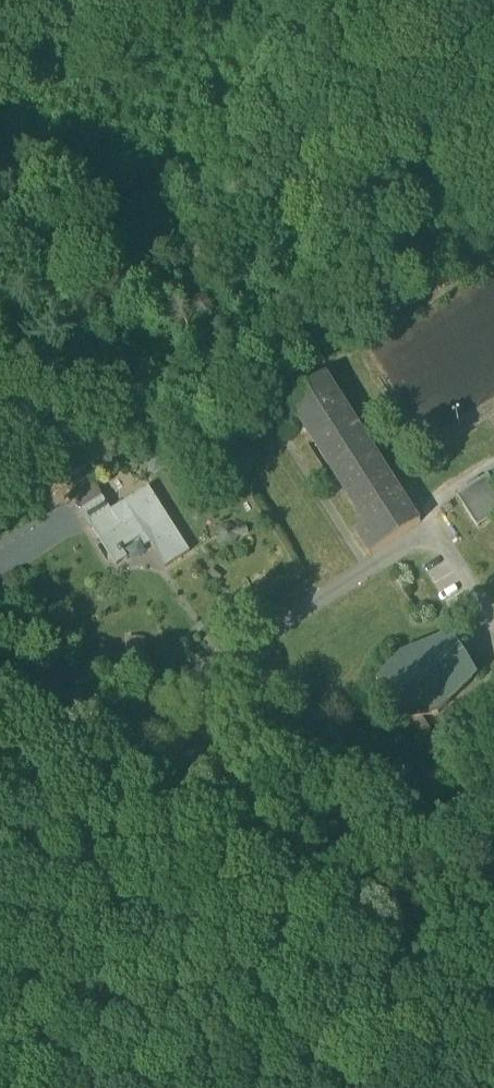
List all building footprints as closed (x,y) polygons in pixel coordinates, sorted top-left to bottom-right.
[(368,554),(370,556),(422,523),(420,521),(418,522),(405,503),(408,501),(406,499),(405,500),(328,380),(330,378),(328,376),(288,402),(286,403),(288,405),(290,404),(367,525),(355,532),(356,534),(358,533),(371,552),(368,554)] [(478,529),(493,519),(493,483),(489,476),(457,496),(478,529)] [(146,537),(167,569),(191,554),(150,490),(112,514),(92,527),(112,559),(146,537)] [(83,514),(92,527),(112,514),(104,501),(83,514)] [(378,683),(404,724),(413,721),(423,718),(440,714),(479,676),(453,635),(402,655),(378,683)] [(450,728),(435,737),(423,718),(413,721),(427,743),(426,743),(442,768),(466,753),(450,728)]
